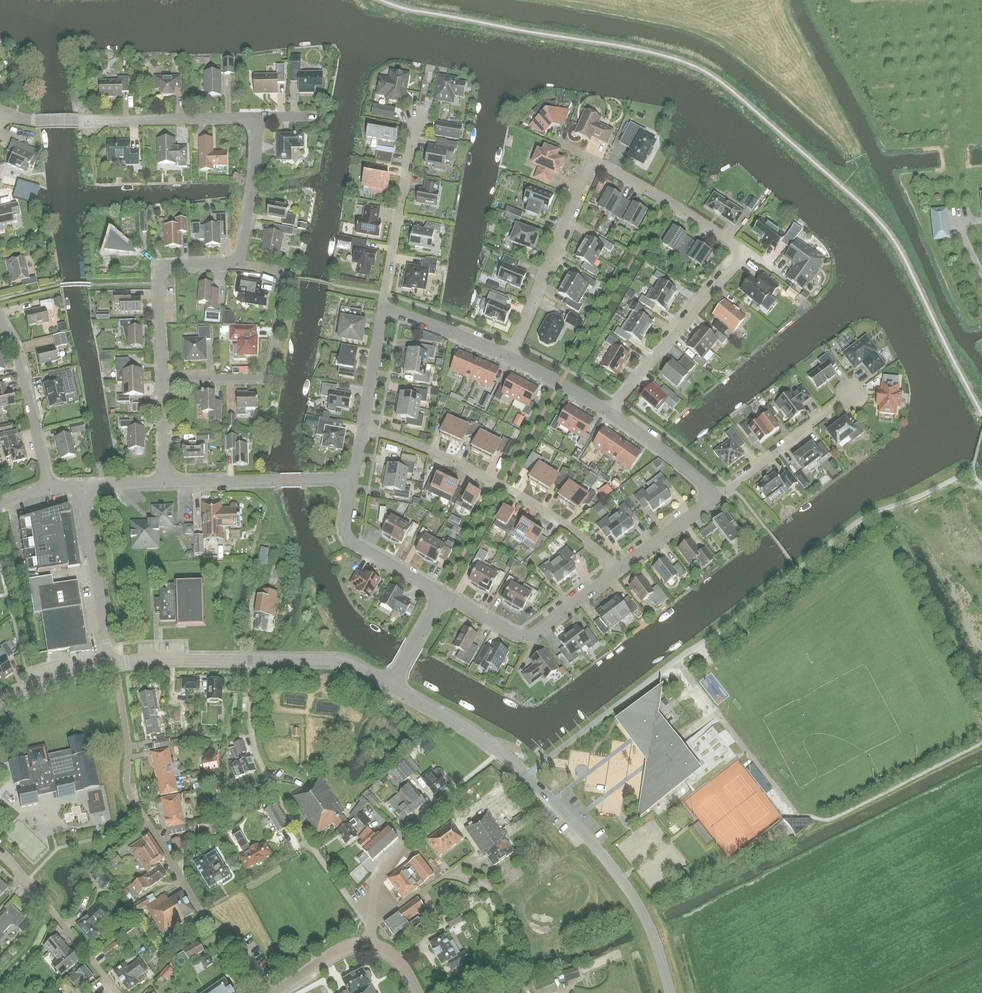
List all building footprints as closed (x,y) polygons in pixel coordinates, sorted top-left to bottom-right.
[(224,74),(234,74),(233,60),(224,60),(224,74)] [(299,94),(315,93),(315,85),(323,85),(323,73),(301,73),(301,63),(291,63),(291,80),(299,80),(299,94)] [(255,75),(255,94),(277,94),(277,83),(285,83),(285,65),(277,65),(277,76),(255,76),(255,75)] [(406,75),(393,72),(391,74),(390,80),(383,79),(380,81),(378,92),(380,94),(387,96),(387,98),(401,101),(404,99),(408,77),(406,75)] [(220,95),(220,73),(206,73),(206,95),(220,95)] [(122,92),(129,92),(129,77),(118,77),(118,82),(100,82),(100,97),(122,97),(122,92)] [(174,89),(181,89),(180,77),(155,77),(156,90),(162,90),(162,96),(175,96),(174,89)] [(454,95),(463,97),(465,84),(456,83),(456,80),(439,77),(435,99),(452,102),(454,95)] [(522,124),(544,134),(544,133),(552,126),(563,126),(572,103),(571,103),(568,112),(557,112),(556,103),(543,104),(534,113),(540,119),(531,127),(523,123),(522,124)] [(393,118),(394,110),(374,106),(373,114),(393,118)] [(600,118),(586,111),(575,133),(590,140),(590,139),(591,136),(607,144),(613,131),(597,123),(599,118),(600,118)] [(645,131),(631,123),(620,143),(629,148),(630,147),(634,149),(630,157),(643,164),(647,158),(649,159),(653,151),(651,150),(654,143),(642,136),(645,131)] [(460,139),(461,128),(437,124),(436,134),(460,139)] [(398,131),(369,126),(366,139),(379,141),(375,162),(391,164),(395,144),(396,144),(398,131)] [(303,147),(303,135),(278,135),(278,161),(291,160),(291,148),(303,147)] [(179,167),(187,167),(187,147),(175,147),(175,139),(158,139),(159,164),(175,164),(175,163),(179,163),(179,167)] [(213,153),(213,139),(200,139),(200,170),(211,170),(211,166),(227,166),(227,152),(213,153)] [(12,140),(9,147),(7,151),(11,153),(12,154),(7,164),(26,172),(29,166),(32,168),(35,161),(33,156),(36,150),(12,140)] [(108,142),(108,159),(108,163),(125,163),(125,165),(139,164),(139,151),(130,151),(130,140),(122,140),(122,142),(108,142)] [(425,157),(424,163),(426,163),(426,164),(435,165),(434,168),(443,170),(445,160),(452,161),(454,150),(457,150),(458,143),(445,140),(444,148),(429,146),(427,157),(425,157)] [(558,153),(548,149),(546,154),(539,151),(533,163),(540,167),(536,177),(548,183),(553,172),(557,174),(558,173),(559,173),(563,163),(562,162),(563,161),(556,158),(558,153)] [(384,166),(368,169),(369,175),(365,174),(364,180),(365,181),(363,191),(364,191),(365,187),(371,189),(372,195),(381,193),(381,190),(387,191),(390,175),(389,175),(389,178),(386,178),(384,166)] [(15,188),(37,195),(40,187),(40,186),(18,179),(15,188)] [(439,183),(426,181),(424,190),(419,189),(417,203),(437,206),(439,193),(437,193),(439,183)] [(529,186),(523,203),(528,206),(526,213),(539,218),(541,211),(547,213),(554,196),(529,186)] [(37,195),(15,188),(13,197),(34,204),(35,203),(37,195)] [(618,218),(628,201),(608,190),(608,191),(605,189),(600,199),(603,200),(598,208),(618,218)] [(744,212),(715,193),(706,207),(735,225),(744,212)] [(758,202),(751,197),(746,206),(753,210),(758,202)] [(647,211),(628,201),(618,218),(637,229),(647,211)] [(294,226),(296,216),(287,214),(288,210),(290,209),(285,202),(281,205),(270,203),(268,216),(283,218),(282,224),(294,226)] [(2,207),(0,208),(0,231),(7,230),(6,225),(13,223),(11,216),(19,214),(17,204),(2,207)] [(380,209),(365,206),(363,220),(359,220),(356,233),(379,237),(382,224),(377,223),(380,209)] [(523,212),(508,207),(506,212),(507,213),(521,218),(523,212)] [(932,211),(935,239),(948,238),(945,210),(932,211)] [(507,213),(504,219),(518,224),(521,218),(507,213)] [(200,224),(192,224),(193,235),(200,235),(201,239),(205,239),(206,245),(221,245),(220,231),(227,231),(226,215),(218,215),(219,225),(205,226),(200,227),(200,224)] [(180,232),(187,232),(186,219),(177,220),(177,226),(166,227),(166,247),(181,247),(180,232)] [(761,219),(752,232),(776,249),(786,237),(761,219)] [(426,230),(413,228),(410,245),(431,249),(434,232),(441,233),(442,226),(427,223),(426,230)] [(802,230),(794,224),(792,227),(793,227),(800,233),(802,230)] [(293,236),(294,229),(274,225),(273,232),(265,230),(263,242),(264,243),(262,251),(279,255),(283,234),(293,236)] [(517,226),(511,242),(532,250),(538,234),(517,226)] [(678,260),(679,260),(692,240),(682,233),(683,233),(674,227),(663,244),(681,256),(678,260)] [(112,233),(102,247),(111,253),(111,254),(139,253),(143,257),(144,256),(112,233)] [(791,244),(795,238),(790,235),(786,240),(791,244)] [(344,250),(346,238),(340,236),(338,249),(344,250)] [(582,247),(598,257),(604,248),(611,252),(614,246),(602,239),(599,244),(588,238),(582,247)] [(374,267),(377,251),(366,249),(367,241),(353,239),(351,247),(356,248),(353,263),(361,264),(360,274),(369,276),(371,266),(374,267)] [(692,240),(679,260),(688,266),(692,260),(701,266),(705,260),(707,261),(706,262),(707,262),(713,253),(712,253),(710,252),(711,251),(702,245),(702,246),(692,240)] [(787,278),(803,289),(810,279),(811,280),(815,275),(814,274),(824,261),(821,258),(822,257),(816,253),(815,254),(797,241),(786,256),(797,265),(787,278)] [(593,267),(598,257),(582,247),(576,257),(587,264),(584,269),(596,276),(600,271),(593,267)] [(520,262),(505,256),(501,263),(504,264),(498,279),(520,289),(527,273),(517,269),(520,262)] [(23,287),(37,283),(36,277),(29,279),(24,258),(7,261),(9,271),(10,270),(13,282),(21,280),(23,287)] [(421,268),(408,266),(406,279),(404,279),(402,288),(411,289),(412,288),(425,290),(428,274),(435,275),(438,262),(423,259),(421,268)] [(660,281),(655,290),(655,291),(671,300),(677,291),(666,284),(669,279),(657,271),(654,277),(660,281)] [(564,284),(584,295),(589,286),(593,288),(597,282),(585,275),(581,281),(570,274),(564,284)] [(771,296),(779,287),(764,274),(757,283),(751,278),(741,290),(760,306),(769,295),(771,296)] [(266,307),(268,293),(252,290),(253,284),(242,282),(240,293),(248,294),(246,304),(266,307)] [(219,291),(213,290),(213,284),(200,283),(199,303),(206,303),(206,309),(211,310),(217,310),(218,298),(219,291)] [(578,305),(584,295),(564,284),(558,293),(570,300),(567,306),(579,313),(582,307),(578,305)] [(799,294),(791,287),(786,293),(794,299),(799,294)] [(655,291),(655,290),(652,288),(646,298),(642,296),(639,302),(651,309),(654,303),(665,310),(671,300),(655,291)] [(810,295),(805,291),(802,295),(807,299),(810,295)] [(122,312),(141,312),(141,299),(131,299),(131,293),(115,293),(115,304),(121,304),(122,312)] [(497,321),(505,324),(511,309),(505,307),(507,300),(490,293),(487,300),(490,301),(485,316),(493,319),(492,320),(497,322),(497,321)] [(63,305),(61,298),(54,299),(56,307),(63,305)] [(46,313),(54,312),(51,300),(40,303),(41,308),(25,312),(28,326),(37,324),(37,325),(48,323),(46,313)] [(714,315),(734,331),(745,319),(725,302),(714,315)] [(633,311),(627,321),(647,333),(653,323),(641,316),(645,311),(633,304),(630,307),(629,309),(633,311)] [(360,322),(362,311),(342,308),(338,328),(342,329),(340,338),(361,341),(364,323),(360,322)] [(236,325),(236,319),(229,319),(230,311),(225,311),(223,325),(236,325)] [(206,313),(205,322),(220,323),(220,314),(206,313)] [(571,313),(566,322),(577,328),(580,327),(583,323),(582,319),(571,313)] [(544,325),(544,328),(540,337),(541,341),(548,345),(555,343),(564,326),(561,319),(555,315),(548,318),(544,325)] [(132,321),(119,321),(121,328),(123,328),(127,347),(130,347),(142,347),(141,327),(132,327),(132,321)] [(647,333),(627,321),(621,330),(618,328),(614,334),(626,341),(629,336),(641,342),(647,333)] [(718,321),(713,327),(723,335),(728,329),(718,321)] [(257,337),(256,337),(256,326),(230,326),(230,341),(239,341),(239,346),(234,346),(233,360),(245,360),(245,355),(256,355),(257,337)] [(211,340),(210,327),(198,328),(199,340),(185,340),(186,360),(206,360),(205,340),(211,340)] [(695,337),(710,350),(718,341),(723,345),(727,340),(718,332),(714,337),(703,328),(695,337)] [(57,348),(67,345),(64,334),(54,336),(57,348)] [(430,335),(428,342),(436,343),(437,337),(430,335)] [(606,343),(613,347),(603,365),(617,373),(621,366),(624,362),(628,354),(619,349),(622,343),(610,336),(606,343)] [(702,359),(710,350),(695,337),(687,346),(698,356),(693,361),(703,368),(707,363),(702,359)] [(855,367),(859,364),(860,364),(860,363),(865,364),(864,364),(865,365),(872,374),(884,366),(874,353),(876,351),(866,338),(844,354),(855,367)] [(406,352),(404,361),(426,365),(427,358),(434,359),(436,348),(421,345),(420,352),(409,350),(409,349),(408,353),(406,352)] [(355,364),(358,349),(342,346),(338,368),(341,368),(339,377),(354,379),(357,364),(355,364)] [(54,348),(37,352),(39,365),(57,361),(54,348)] [(452,371),(465,377),(473,359),(460,353),(452,371)] [(822,366),(808,376),(817,389),(824,384),(830,380),(829,380),(835,375),(830,369),(836,365),(827,353),(818,361),(822,366)] [(687,375),(690,370),(691,371),(696,365),(685,356),(680,362),(681,362),(677,367),(672,362),(662,374),(677,387),(687,375)] [(124,383),(143,383),(143,370),(129,371),(129,359),(116,359),(117,383),(124,383)] [(465,377),(477,382),(485,364),(473,359),(465,377)] [(426,365),(404,361),(403,370),(405,370),(404,374),(405,374),(416,375),(415,382),(430,384),(432,373),(425,371),(426,365)] [(485,364),(477,382),(490,388),(498,370),(485,364)] [(52,383),(44,385),(46,392),(47,392),(50,407),(51,407),(50,405),(65,402),(65,403),(66,403),(64,395),(75,393),(71,379),(70,371),(50,376),(52,383)] [(878,391),(877,404),(880,405),(879,412),(895,414),(896,407),(900,407),(901,393),(898,393),(899,378),(883,376),(882,391),(878,391)] [(504,395),(515,401),(524,383),(512,377),(506,389),(500,386),(494,398),(500,401),(504,395)] [(144,395),(143,383),(124,383),(124,395),(117,396),(118,402),(130,402),(130,395),(144,395)] [(524,383),(515,401),(526,407),(523,413),(529,416),(535,405),(530,402),(536,389),(524,383)] [(349,409),(351,395),(336,393),(337,386),(323,384),(321,396),(330,398),(329,405),(328,410),(336,412),(337,406),(349,409)] [(656,409),(658,411),(665,403),(662,401),(667,396),(673,401),(676,396),(664,386),(660,390),(653,384),(641,398),(655,410),(656,409)] [(0,385),(0,407),(13,404),(10,391),(6,392),(4,385),(0,385)] [(791,420),(804,410),(800,405),(811,398),(803,387),(792,395),(790,392),(776,403),(780,409),(782,408),(791,420)] [(397,405),(419,408),(420,402),(426,403),(428,391),(414,389),(413,395),(402,393),(402,392),(401,392),(400,396),(398,396),(397,405)] [(244,394),(244,392),(237,392),(238,416),(246,416),(246,408),(258,408),(258,401),(258,399),(258,394),(244,394)] [(210,421),(221,421),(221,405),(215,405),(214,393),(198,393),(198,406),(202,406),(203,413),(210,412),(210,421)] [(482,400),(479,405),(486,408),(488,403),(482,400)] [(417,415),(419,408),(397,405),(395,413),(397,414),(397,418),(398,417),(409,419),(408,425),(422,428),(424,416),(417,415)] [(763,417),(758,421),(770,436),(779,429),(772,419),(776,415),(769,405),(760,412),(763,417)] [(559,425),(570,432),(581,414),(569,407),(562,420),(557,417),(550,428),(556,431),(559,425)] [(440,436),(451,441),(459,423),(448,418),(451,413),(445,410),(439,424),(440,422),(445,424),(440,436)] [(581,414),(570,432),(582,438),(578,444),(584,448),(590,437),(585,433),(592,421),(581,414)] [(518,415),(513,425),(519,428),(525,418),(518,415)] [(318,431),(317,435),(325,437),(323,446),(342,450),(345,431),(343,430),(332,429),(334,420),(320,418),(318,431)] [(852,427),(845,419),(828,432),(837,445),(849,437),(852,442),(864,433),(857,423),(852,427)] [(770,436),(758,421),(753,425),(749,420),(740,427),(748,437),(753,433),(760,443),(770,436)] [(134,427),(134,421),(120,421),(120,428),(128,428),(129,448),(125,449),(135,449),(135,455),(144,455),(143,449),(144,449),(144,435),(145,435),(144,427),(134,427)] [(85,432),(83,422),(70,425),(72,434),(85,432)] [(471,437),(477,425),(471,422),(469,427),(459,423),(451,441),(461,446),(466,434),(472,436),(471,437)] [(471,451),(482,456),(491,438),(481,433),(483,428),(477,425),(471,437),(472,437),(472,436),(477,439),(471,451)] [(720,458),(728,468),(744,455),(736,445),(742,440),(733,428),(725,434),(730,441),(722,447),(721,445),(713,451),(719,459),(720,458)] [(19,430),(0,434),(0,446),(3,446),(6,458),(12,456),(13,462),(26,460),(23,447),(19,430)] [(594,446),(606,454),(617,438),(606,430),(594,446)] [(74,448),(75,446),(74,442),(72,440),(71,441),(69,434),(56,437),(61,458),(74,455),(72,448),(74,448)] [(234,465),(248,465),(247,445),(239,446),(238,436),(227,437),(227,451),(234,451),(234,465)] [(491,438),(482,456),(492,461),(498,449),(503,452),(502,454),(509,440),(503,438),(501,443),(491,438)] [(606,454),(617,462),(628,446),(617,438),(606,454)] [(204,457),(203,443),(184,443),(184,458),(204,457)] [(814,448),(812,445),(794,458),(803,470),(820,457),(822,459),(829,454),(821,443),(814,448)] [(628,446),(617,462),(628,470),(640,454),(628,446)] [(538,488),(549,470),(539,465),(543,459),(537,455),(529,469),(531,467),(536,470),(529,482),(538,488)] [(834,460),(830,462),(835,469),(839,466),(834,460)] [(385,468),(384,476),(406,480),(407,474),(413,475),(415,463),(401,461),(400,467),(389,465),(389,464),(388,464),(388,468),(385,468)] [(657,461),(653,464),(657,469),(661,465),(657,461)] [(31,463),(28,468),(32,471),(36,466),(31,463)] [(560,486),(567,475),(561,471),(558,476),(549,470),(538,488),(548,493),(555,482),(560,485),(559,486),(560,486)] [(570,471),(567,475),(560,486),(565,489),(558,500),(567,506),(579,490),(571,484),(576,475),(570,471)] [(790,471),(785,475),(779,480),(775,473),(768,479),(767,478),(763,481),(764,481),(757,487),(766,500),(781,488),(785,493),(793,486),(799,482),(790,471)] [(796,476),(800,482),(806,478),(802,471),(796,476)] [(433,473),(425,490),(430,493),(440,498),(449,479),(444,476),(441,475),(439,474),(437,478),(432,475),(433,473)] [(651,490),(663,505),(672,498),(665,489),(670,486),(661,474),(648,484),(652,489),(651,490)] [(406,480),(384,476),(382,485),(384,486),(384,489),(384,490),(385,489),(396,491),(394,497),(409,500),(411,488),(404,487),(406,480)] [(622,483),(616,478),(612,482),(619,487),(622,483)] [(449,479),(440,498),(450,502),(455,505),(463,490),(457,487),(459,484),(457,483),(454,480),(454,481),(449,479)] [(604,499),(615,492),(609,484),(598,491),(604,499)] [(463,490),(455,505),(471,513),(480,494),(479,493),(476,491),(475,492),(470,489),(468,493),(463,490)] [(588,496),(579,490),(567,506),(577,513),(584,502),(589,505),(588,507),(596,495),(591,491),(588,496)] [(653,512),(663,505),(651,490),(646,493),(643,490),(634,497),(642,507),(647,503),(653,512)] [(630,501),(627,504),(631,510),(635,508),(630,501)] [(222,509),(222,503),(203,504),(204,535),(204,540),(219,540),(223,540),(223,528),(240,527),(240,524),(240,508),(238,508),(238,506),(236,504),(232,504),(230,506),(230,509),(222,509)] [(613,518),(625,534),(634,527),(627,518),(632,514),(625,504),(619,508),(622,512),(613,518)] [(37,569),(37,572),(68,567),(68,564),(77,563),(70,514),(71,514),(69,505),(19,520),(19,521),(27,571),(37,569)] [(153,507),(153,522),(158,522),(158,527),(173,526),(173,506),(153,507)] [(383,536),(390,541),(401,522),(391,517),(386,514),(386,508),(380,507),(379,520),(384,520),(388,522),(382,533),(384,534),(383,536)] [(508,535),(517,520),(512,517),(514,514),(504,508),(493,525),(508,535)] [(742,532),(727,512),(722,516),(722,515),(713,523),(730,547),(740,539),(737,535),(742,532)] [(616,541),(625,534),(613,518),(608,522),(606,518),(596,525),(604,535),(609,532),(616,541)] [(518,541),(523,544),(528,535),(534,526),(532,525),(530,522),(529,523),(525,520),(522,523),(517,520),(508,535),(518,541)] [(153,522),(132,523),(133,549),(159,548),(158,527),(158,522),(153,522)] [(390,541),(391,541),(399,544),(399,543),(402,544),(407,534),(412,537),(419,526),(413,523),(411,527),(401,522),(390,541)] [(186,534),(194,534),(193,526),(185,526),(186,534)] [(523,544),(535,552),(541,547),(547,537),(546,538),(541,535),(543,532),(539,529),(539,528),(535,527),(534,526),(528,535),(523,544)] [(711,533),(707,527),(699,533),(704,539),(711,533)] [(424,560),(425,560),(435,541),(426,536),(428,531),(423,528),(417,539),(422,542),(416,552),(418,553),(418,555),(424,560)] [(204,535),(196,535),(197,554),(205,554),(204,540),(204,535)] [(435,541),(425,560),(433,563),(434,562),(436,563),(441,553),(448,557),(455,546),(456,543),(449,539),(445,546),(435,541)] [(700,553),(690,540),(679,548),(690,563),(697,558),(704,567),(714,560),(705,549),(700,553)] [(262,548),(260,556),(268,557),(269,549),(262,548)] [(560,558),(555,562),(567,577),(576,571),(570,562),(575,558),(567,548),(558,555),(560,558)] [(471,584),(477,589),(477,590),(490,567),(491,566),(484,562),(488,554),(480,550),(470,569),(475,572),(469,582),(471,583),(471,584)] [(194,554),(191,551),(187,552),(185,554),(186,558),(188,560),(192,560),(194,557),(194,554)] [(672,568),(665,559),(654,567),(666,584),(677,575),(680,579),(686,574),(679,563),(672,568)] [(702,565),(698,560),(692,564),(696,569),(702,565)] [(567,577),(555,562),(547,568),(544,565),(539,569),(546,579),(551,575),(558,584),(567,577)] [(490,567),(477,590),(478,590),(486,593),(487,591),(489,593),(494,582),(500,585),(506,574),(500,571),(500,573),(490,567)] [(365,575),(358,571),(351,583),(358,588),(357,590),(370,598),(380,580),(367,573),(365,575)] [(51,576),(28,580),(33,614),(41,613),(47,652),(70,649),(71,654),(89,651),(87,636),(86,636),(77,582),(78,582),(77,581),(53,585),(51,576)] [(511,608),(522,589),(517,587),(520,582),(515,579),(509,576),(503,587),(508,590),(503,600),(505,601),(504,603),(511,608)] [(651,590),(641,577),(639,579),(638,577),(636,577),(632,580),(631,582),(632,584),(630,586),(642,602),(649,597),(657,608),(668,599),(657,585),(651,590)] [(178,626),(204,625),(202,582),(177,582),(177,584),(166,585),(166,590),(160,590),(160,599),(156,599),(156,608),(160,608),(161,622),(178,621),(178,626)] [(404,593),(390,586),(381,604),(394,611),(394,610),(404,616),(411,603),(401,598),(404,593)] [(522,589),(511,608),(519,611),(520,610),(522,611),(528,601),(533,604),(539,593),(534,590),(531,595),(522,589)] [(278,592),(262,590),(261,596),(258,596),(255,614),(254,620),(256,620),(255,630),(267,632),(273,633),(275,621),(274,621),(277,599),(276,599),(278,592)] [(606,603),(620,622),(630,614),(631,615),(638,610),(628,597),(622,602),(618,596),(613,600),(612,599),(606,603)] [(609,629),(620,622),(606,603),(600,608),(601,609),(596,613),(600,618),(594,623),(604,636),(610,631),(609,629)] [(573,630),(568,633),(580,649),(586,645),(589,650),(599,643),(588,628),(582,633),(577,625),(572,629),(573,630)] [(464,628),(454,647),(461,650),(456,658),(469,665),(477,652),(470,648),(477,635),(464,628)] [(580,649),(568,633),(564,636),(563,636),(559,639),(567,650),(562,654),(570,664),(579,658),(575,653),(580,649)] [(13,655),(5,643),(0,646),(8,658),(13,655)] [(508,651),(495,644),(491,651),(488,652),(484,650),(475,665),(479,667),(485,670),(487,666),(490,668),(492,668),(493,666),(498,669),(502,663),(503,664),(506,663),(508,660),(507,658),(505,657),(508,651)] [(558,669),(544,650),(531,660),(535,665),(522,675),(530,685),(542,676),(545,679),(558,669)] [(0,659),(0,673),(4,678),(13,672),(3,657),(0,659)] [(473,663),(469,671),(475,675),(479,667),(475,665),(473,663)] [(662,678),(661,678),(659,690),(619,721),(649,760),(648,763),(639,825),(641,814),(699,769),(656,714),(662,678)] [(200,690),(200,680),(183,679),(183,689),(200,690)] [(211,703),(219,703),(219,700),(222,700),(222,687),(224,687),(224,680),(208,680),(208,682),(203,682),(203,686),(205,689),(208,689),(207,700),(211,700),(211,703)] [(143,712),(148,736),(160,734),(156,711),(158,710),(157,703),(154,701),(152,691),(139,694),(143,712)] [(665,699),(660,703),(664,708),(669,704),(665,699)] [(22,790),(17,791),(21,807),(38,803),(37,796),(56,792),(58,799),(76,795),(75,792),(99,787),(92,752),(86,753),(83,736),(69,739),(71,751),(48,756),(45,746),(26,750),(28,757),(9,761),(14,784),(20,783),(22,790)] [(154,743),(154,744),(155,749),(171,745),(170,740),(170,739),(154,743)] [(247,752),(244,744),(243,740),(234,744),(238,755),(247,752)] [(429,740),(422,746),(428,754),(435,748),(429,740)] [(234,779),(245,775),(240,761),(234,748),(229,750),(233,761),(229,763),(230,765),(229,765),(234,779)] [(175,778),(172,763),(169,749),(151,753),(158,782),(175,778)] [(699,750),(693,754),(703,770),(708,766),(699,750)] [(212,759),(205,760),(205,764),(207,771),(215,769),(219,769),(216,753),(211,754),(212,759)] [(240,761),(245,775),(256,771),(251,757),(240,761)] [(401,763),(411,776),(416,772),(406,759),(401,763)] [(405,781),(410,777),(400,765),(395,769),(405,781)] [(446,785),(441,780),(445,777),(445,773),(442,769),(438,769),(435,771),(432,768),(422,776),(425,780),(423,782),(434,795),(446,785)] [(388,780),(385,776),(380,780),(384,784),(388,780)] [(334,823),(339,831),(349,825),(349,824),(342,814),(344,812),(320,777),(311,783),(311,784),(301,791),(300,790),(292,796),(318,833),(334,823)] [(175,778),(158,782),(161,796),(178,792),(175,778)] [(399,794),(414,812),(426,802),(413,787),(413,788),(410,785),(399,794)] [(213,796),(221,795),(219,787),(212,788),(213,796)] [(375,807),(380,803),(372,794),(367,798),(375,807)] [(403,821),(414,812),(399,794),(388,803),(403,821)] [(179,795),(161,799),(168,828),(170,835),(187,831),(179,795)] [(278,833),(286,828),(273,807),(266,811),(278,833)] [(363,812),(357,818),(365,827),(371,821),(363,812)] [(514,852),(507,842),(504,838),(505,837),(508,835),(505,830),(502,832),(488,812),(465,828),(484,857),(486,856),(494,866),(514,852)] [(514,822),(520,829),(533,819),(527,812),(514,822)] [(784,820),(783,821),(784,822),(785,822),(787,824),(789,826),(791,829),(792,831),(793,833),(794,835),(795,838),(796,837),(813,823),(810,819),(784,821),(784,820)] [(339,831),(338,832),(347,845),(358,838),(351,828),(357,824),(354,820),(349,824),(349,825),(339,831)] [(211,827),(210,821),(197,823),(199,830),(211,827)] [(440,856),(464,839),(451,822),(427,839),(440,856)] [(694,827),(709,845),(715,841),(700,822),(694,827)] [(579,847),(584,843),(564,823),(560,827),(579,847)] [(369,857),(373,861),(398,839),(389,828),(378,838),(368,827),(359,838),(362,841),(358,844),(364,851),(363,851),(365,852),(358,858),(362,863),(369,857)] [(239,829),(232,833),(243,852),(245,851),(246,853),(240,856),(248,869),(256,864),(259,865),(263,863),(264,859),(272,855),(265,845),(259,849),(257,846),(250,850),(249,849),(250,848),(244,839),(242,840),(240,836),(242,835),(239,829)] [(156,865),(165,859),(149,834),(129,848),(137,860),(139,860),(148,874),(157,867),(156,865)] [(185,854),(181,838),(172,840),(176,856),(185,854)] [(211,871),(219,884),(223,882),(222,881),(230,876),(223,864),(224,864),(216,850),(205,857),(213,870),(211,871)] [(117,854),(107,861),(111,867),(112,868),(122,861),(117,854)] [(409,864),(424,883),(434,876),(419,856),(409,864)] [(217,885),(219,884),(211,871),(213,870),(205,857),(194,863),(210,889),(217,884),(217,885)] [(403,899),(424,883),(409,864),(388,879),(403,899)] [(139,895),(166,876),(160,866),(158,868),(143,878),(133,885),(139,895)] [(111,882),(100,869),(92,876),(102,889),(111,882)] [(146,906),(162,933),(170,929),(171,930),(185,922),(184,919),(194,913),(182,893),(169,900),(166,895),(149,905),(146,906)] [(406,907),(384,922),(394,935),(405,927),(410,933),(423,923),(419,917),(409,924),(406,921),(425,908),(418,898),(414,901),(406,907)] [(146,899),(134,906),(137,912),(146,906),(149,905),(146,899)] [(85,915),(86,916),(77,925),(92,942),(102,932),(97,926),(110,914),(99,903),(85,915)] [(25,918),(11,905),(0,917),(0,941),(4,937),(3,933),(13,923),(17,926),(25,918)] [(464,921),(459,913),(446,920),(451,928),(464,921)] [(61,975),(79,960),(71,950),(70,951),(58,936),(44,947),(49,952),(50,951),(58,961),(53,965),(61,975)] [(453,970),(470,961),(465,952),(461,955),(453,940),(449,943),(445,936),(430,944),(434,952),(437,957),(442,966),(448,962),(453,970)] [(189,960),(204,950),(199,942),(183,951),(189,960)] [(114,944),(104,951),(109,957),(119,950),(114,944)] [(207,968),(213,964),(208,956),(202,960),(207,968)] [(143,974),(148,970),(140,959),(128,968),(125,964),(114,972),(129,992),(139,984),(140,984),(147,979),(143,974)] [(173,971),(167,966),(160,975),(166,981),(173,971)] [(94,977),(85,967),(70,979),(79,990),(94,977)] [(578,968),(563,973),(566,982),(574,979),(574,976),(580,974),(578,968)] [(371,985),(371,984),(369,981),(371,979),(372,977),(370,973),(367,972),(365,973),(363,969),(342,980),(348,991),(345,992),(375,992),(371,985)] [(544,992),(551,992),(557,991),(553,979),(534,986),(537,992),(543,991),(544,992)] [(231,988),(225,980),(206,992),(234,992),(231,988)]
